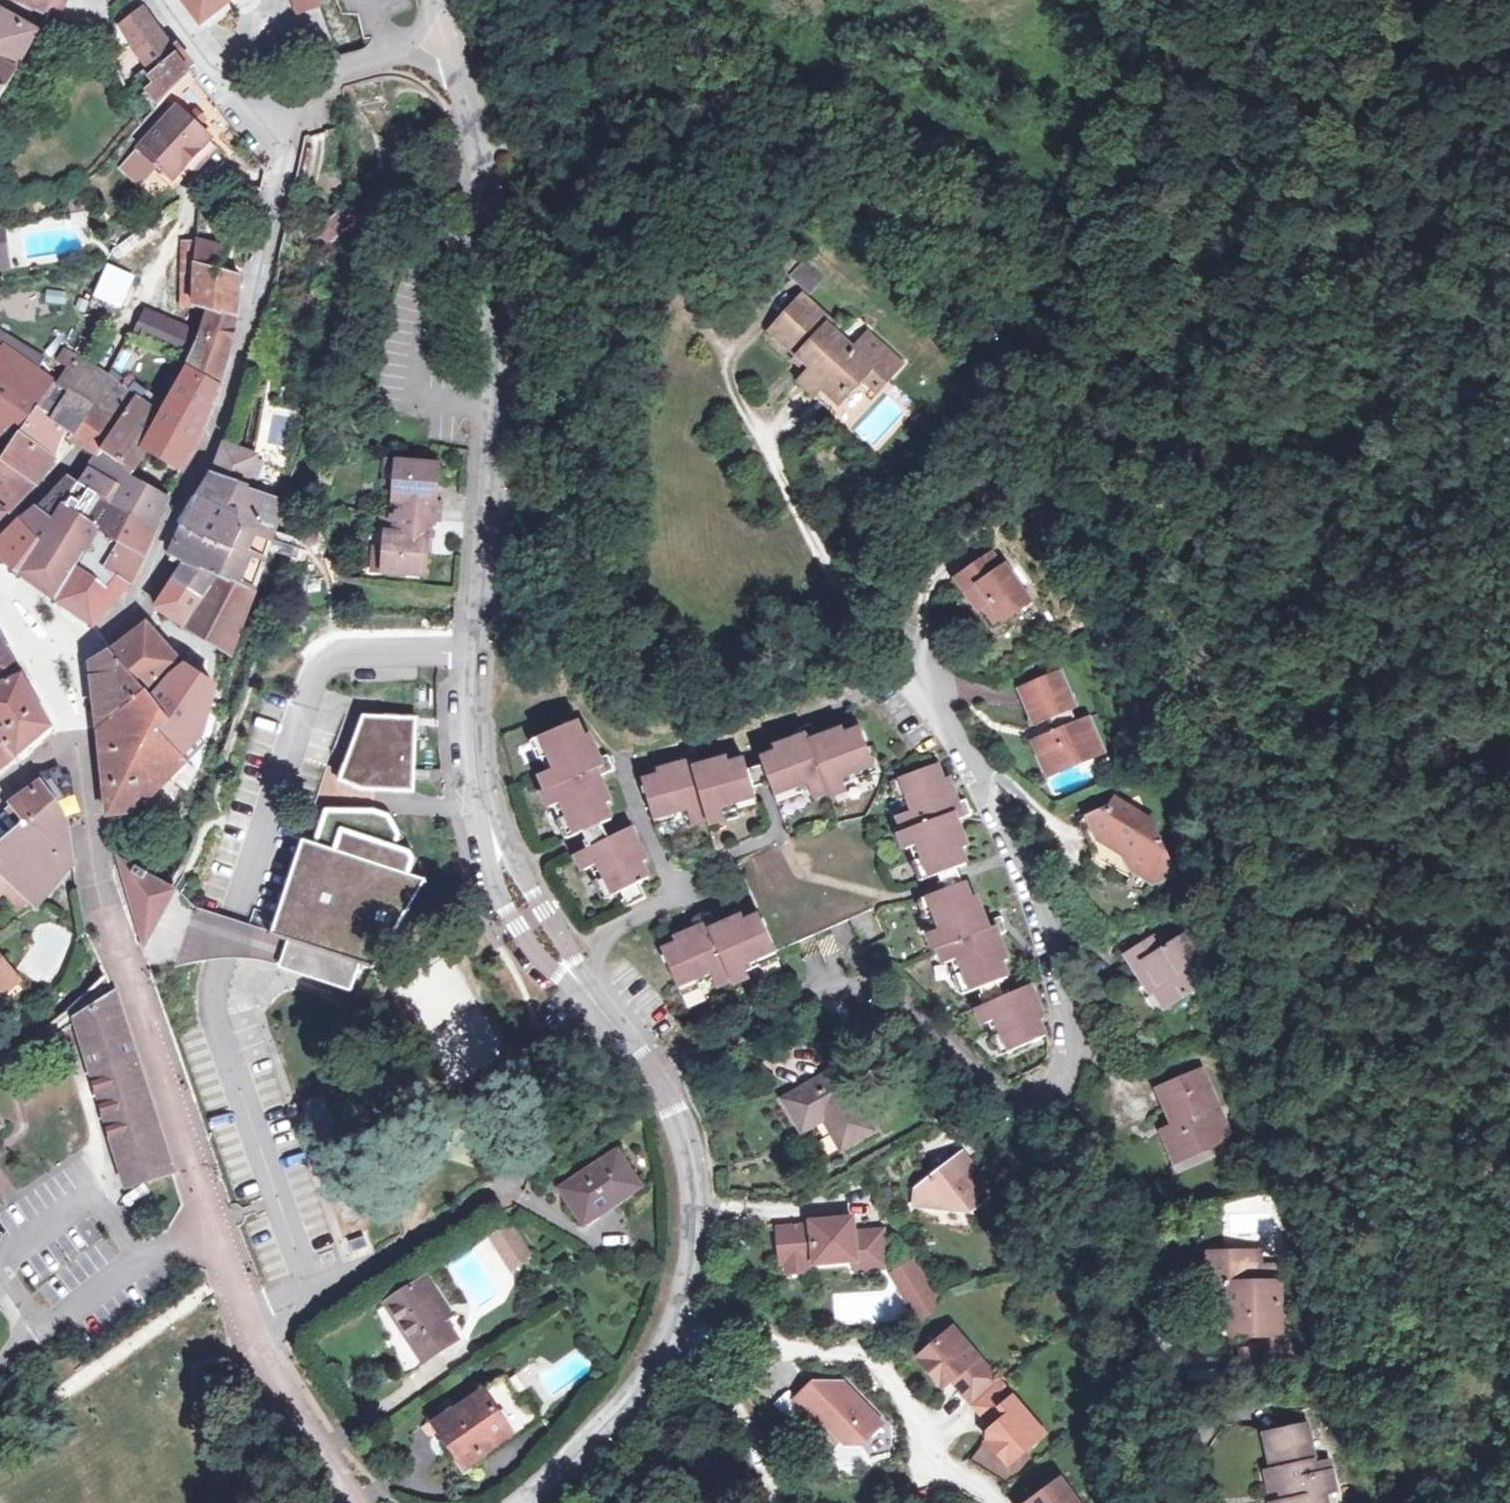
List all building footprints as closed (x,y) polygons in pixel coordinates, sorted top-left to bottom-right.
[(60,19),(69,0),(19,0),(60,19)] [(202,23),(232,0),(184,0),(202,23)] [(318,0),(292,0),(311,53),(334,44),(318,0)] [(143,12),(136,2),(127,9),(133,16),(121,25),(132,45),(153,71),(176,53),(144,11),(143,12)] [(14,70),(36,31),(28,26),(30,21),(11,11),(8,15),(0,11),(0,62),(14,70)] [(191,73),(176,53),(153,71),(142,80),(160,103),(169,93),(191,73)] [(14,70),(0,62),(0,95),(14,70)] [(1,132),(12,112),(0,104),(0,132),(1,132)] [(211,137),(178,108),(141,149),(174,178),(211,137)] [(143,190),(156,199),(168,182),(155,173),(143,190)] [(147,221),(140,227),(147,236),(155,230),(147,221)] [(198,265),(199,243),(183,242),(184,293),(196,295),(198,265)] [(227,249),(199,243),(198,265),(222,271),(227,249)] [(196,305),(211,310),(211,309),(239,313),(246,276),(222,271),(198,265),(196,295),(196,305)] [(803,292),(818,284),(807,265),(792,274),(803,292)] [(131,279),(108,269),(99,293),(122,303),(131,279)] [(44,303),(65,304),(66,291),(45,290),(44,303)] [(833,320),(803,294),(776,325),(788,336),(784,340),(798,353),(813,367),(809,370),(806,373),(839,402),(860,378),(870,368),(885,380),(901,363),(871,337),(856,352),(828,326),(833,320)] [(203,329),(148,307),(137,341),(191,365),(203,339),(203,329)] [(188,370),(222,387),(230,358),(238,319),(239,313),(211,309),(211,310),(203,339),(191,365),(188,370)] [(6,447),(51,379),(1,347),(0,349),(0,443),(6,447)] [(107,377),(66,347),(51,379),(92,407),(117,424),(99,454),(133,475),(149,448),(182,469),(199,440),(209,417),(172,398),(161,416),(107,377)] [(813,367),(798,353),(795,357),(809,370),(813,367)] [(870,368),(860,378),(876,390),(885,380),(870,368)] [(188,370),(172,398),(209,417),(213,411),(222,387),(188,370)] [(833,409),(839,402),(806,373),(800,380),(833,409)] [(7,448),(1,456),(36,481),(55,456),(63,433),(72,438),(92,407),(51,379),(7,448)] [(72,438),(99,454),(117,424),(92,407),(72,438)] [(226,445),(215,476),(236,483),(246,453),(226,445)] [(257,457),(246,453),(236,483),(248,487),(257,457)] [(133,475),(99,454),(80,484),(115,506),(132,477),(133,475)] [(0,455),(0,519),(10,508),(36,481),(1,456),(0,455)] [(396,482),(398,458),(389,458),(387,480),(396,482)] [(439,463),(398,458),(396,482),(399,482),(397,497),(401,497),(398,514),(434,517),(439,518),(440,501),(435,500),(439,463)] [(220,575),(255,591),(274,535),(276,530),(285,502),(249,490),(248,487),(236,483),(215,476),(172,552),(188,560),(220,575)] [(132,477),(115,506),(154,530),(169,499),(132,477)] [(70,478),(37,507),(49,520),(44,527),(48,529),(20,574),(55,599),(76,565),(99,529),(115,506),(80,484),(70,478)] [(154,530),(115,506),(99,529),(119,543),(107,568),(131,584),(133,581),(154,530)] [(20,574),(48,529),(44,527),(49,520),(37,507),(0,541),(0,559),(20,574)] [(393,529),(395,514),(383,513),(383,521),(387,521),(387,529),(393,529)] [(398,514),(395,514),(393,529),(387,529),(385,547),(383,570),(422,573),(427,533),(432,533),(434,517),(398,514)] [(76,565),(55,599),(93,627),(131,584),(107,568),(119,543),(99,529),(76,565)] [(295,536),(276,530),(274,535),(293,543),(295,536)] [(383,570),(385,547),(373,546),(371,568),(383,570)] [(993,551),(987,555),(996,571),(1004,566),(993,551)] [(987,555),(955,576),(979,611),(982,609),(991,603),(1001,617),(1002,620),(1031,601),(1006,564),(1004,566),(996,571),(987,555)] [(220,575),(188,560),(158,608),(187,625),(220,575)] [(255,591),(220,575),(187,625),(233,653),(255,591)] [(991,603),(982,609),(993,623),(1001,617),(991,603)] [(147,624),(114,650),(147,690),(183,664),(147,624)] [(0,640),(0,680),(19,672),(0,640)] [(147,690),(114,650),(99,659),(93,666),(100,729),(147,690)] [(186,666),(173,677),(210,702),(217,686),(186,666)] [(1075,707),(1059,673),(1026,688),(1041,722),(1048,718),(1052,730),(1042,733),(1038,742),(1053,772),(1099,751),(1085,715),(1076,719),(1071,708),(1075,707)] [(159,690),(153,697),(171,720),(160,731),(197,767),(201,758),(188,748),(199,736),(202,736),(210,702),(173,677),(159,690)] [(24,680),(0,689),(0,735),(18,756),(51,726),(24,680)] [(147,690),(100,729),(110,813),(140,808),(172,776),(187,790),(197,767),(160,731),(171,720),(153,697),(147,690)] [(417,716),(364,714),(340,779),(361,788),(415,791),(417,716)] [(578,721),(535,740),(542,755),(550,753),(555,768),(542,774),(548,789),(597,769),(600,774),(615,768),(609,753),(600,757),(590,734),(585,735),(578,721)] [(809,741),(817,737),(811,722),(797,727),(799,736),(774,746),(775,751),(761,757),(764,763),(748,767),(746,758),(730,760),(727,756),(699,762),(695,765),(707,820),(709,824),(725,819),(722,808),(737,805),(739,811),(759,805),(753,786),(771,781),(779,801),(796,794),(794,788),(808,783),(814,796),(828,790),(809,741)] [(841,729),(817,737),(809,741),(828,790),(830,795),(846,788),(843,777),(855,772),(858,779),(877,772),(861,729),(844,734),(841,729)] [(18,756),(0,735),(0,771),(18,756)] [(695,765),(699,762),(695,749),(681,753),(683,763),(656,771),(657,775),(644,779),(657,824),(675,820),(674,814),(689,809),(692,823),(707,820),(695,765)] [(957,819),(973,813),(967,798),(958,801),(948,777),(943,779),(937,763),(894,779),(901,799),(907,797),(911,809),(898,815),(904,831),(955,814),(957,819)] [(597,769),(548,789),(544,790),(551,806),(561,802),(568,813),(560,816),(569,836),(584,830),(591,846),(578,852),(586,868),(598,863),(603,875),(598,878),(607,896),(622,889),(629,904),(646,896),(639,881),(648,876),(642,861),(646,859),(631,827),(608,838),(602,822),(613,818),(607,802),(611,800),(600,774),(597,769)] [(8,809),(13,814),(17,811),(26,823),(4,842),(5,844),(0,850),(0,869),(18,886),(33,899),(38,904),(58,879),(75,863),(67,815),(43,783),(33,789),(13,805),(8,809)] [(1114,805),(1089,816),(1099,839),(1104,836),(1109,845),(1101,848),(1098,854),(1128,872),(1132,865),(1134,871),(1151,882),(1175,872),(1149,814),(1141,817),(1138,812),(1118,799),(1114,805)] [(375,806),(326,808),(315,842),(313,842),(282,938),(289,940),(310,947),(303,970),(350,986),(350,989),(352,990),(361,964),(373,968),(426,879),(410,873),(416,857),(410,849),(397,845),(401,833),(390,813),(375,806)] [(967,846),(957,819),(955,814),(904,831),(899,832),(906,848),(916,844),(920,856),(915,859),(923,880),(940,873),(946,889),(921,898),(929,918),(935,916),(941,928),(929,933),(935,949),(939,948),(996,927),(998,933),(1008,929),(1002,914),(986,920),(976,894),(971,896),(965,883),(962,883),(956,867),(966,864),(960,848),(967,846)] [(1099,839),(1089,816),(1079,820),(1090,843),(1099,839)] [(282,938),(313,842),(304,839),(273,932),(272,935),(282,938)] [(134,844),(114,847),(117,877),(132,918),(159,878),(149,871),(138,872),(134,844)] [(0,869),(0,897),(7,890),(12,892),(25,905),(33,899),(18,886),(0,869)] [(255,958),(281,964),(289,940),(282,938),(272,935),(273,932),(249,924),(221,914),(195,905),(176,887),(164,881),(159,878),(132,918),(150,971),(207,959),(222,957),(239,957),(255,958)] [(716,927),(709,912),(695,919),(698,926),(673,939),(676,944),(661,950),(681,992),(700,985),(697,979),(710,973),(717,986),(731,980),(708,931),(716,927)] [(708,931),(731,980),(732,984),(748,976),(745,966),(758,961),(760,966),(778,958),(776,950),(759,914),(744,920),(741,915),(716,927),(708,931)] [(1008,959),(998,933),(996,927),(939,948),(945,962),(958,958),(963,971),(956,974),(965,993),(977,989),(983,1003),(976,1006),(984,1022),(995,1017),(1001,1030),(994,1034),(1004,1052),(1046,1034),(1039,1018),(1044,1016),(1029,984),(1003,995),(997,980),(1008,976),(1003,961),(1008,959)] [(1166,927),(1159,931),(1168,944),(1175,940),(1166,927)] [(1159,931),(1128,951),(1152,989),(1158,985),(1171,1004),(1212,976),(1185,933),(1175,940),(1168,944),(1159,931)] [(280,966),(350,989),(350,986),(303,970),(310,947),(289,940),(281,964),(280,966)] [(15,974),(0,954),(0,987),(15,974)] [(15,974),(0,987),(0,995),(19,979),(15,974)] [(1158,985),(1152,989),(1148,992),(1160,1011),(1171,1004),(1158,985)] [(176,1171),(116,992),(76,1018),(94,1073),(92,1074),(113,1143),(115,1143),(128,1187),(176,1171)] [(839,1067),(785,1097),(799,1123),(821,1111),(826,1117),(841,1145),(872,1128),(839,1067)] [(1203,1070),(1161,1089),(1173,1117),(1181,1114),(1184,1120),(1176,1124),(1164,1130),(1177,1157),(1224,1137),(1209,1102),(1216,1099),(1203,1070)] [(821,1111),(799,1123),(803,1130),(826,1117),(821,1111)] [(1181,1114),(1173,1117),(1176,1124),(1184,1120),(1181,1114)] [(617,1152),(563,1187),(586,1221),(625,1195),(621,1188),(635,1179),(617,1152)] [(993,1193),(963,1155),(917,1191),(915,1205),(960,1211),(965,1207),(970,1212),(993,1193)] [(639,1186),(635,1179),(621,1188),(625,1195),(639,1186)] [(480,1226),(488,1239),(512,1223),(504,1210),(480,1226)] [(809,1225),(777,1227),(781,1262),(786,1261),(808,1259),(814,1259),(814,1263),(854,1260),(856,1269),(885,1266),(882,1231),(853,1232),(852,1218),(829,1220),(815,1220),(809,1221),(809,1225)] [(512,1223),(488,1239),(499,1255),(523,1240),(512,1223)] [(523,1240),(499,1255),(510,1270),(533,1255),(523,1240)] [(1268,1250),(1260,1251),(1261,1280),(1279,1281),(1283,1280),(1283,1264),(1269,1263),(1268,1250)] [(1260,1251),(1210,1251),(1211,1283),(1231,1282),(1233,1333),(1260,1332),(1262,1341),(1281,1340),(1279,1281),(1261,1280),(1260,1251)] [(808,1270),(808,1259),(786,1261),(787,1271),(808,1270)] [(914,1262),(905,1268),(914,1281),(902,1289),(924,1324),(941,1304),(914,1262)] [(914,1281),(905,1268),(893,1276),(902,1289),(914,1281)] [(427,1276),(420,1281),(444,1321),(452,1317),(427,1276)] [(420,1281),(386,1303),(424,1361),(458,1339),(445,1321),(444,1321),(420,1281)] [(989,1439),(1009,1463),(1045,1431),(954,1326),(919,1356),(943,1385),(952,1378),(994,1425),(990,1429),(989,1439)] [(1282,1362),(1281,1340),(1262,1341),(1255,1342),(1255,1344),(1244,1344),(1244,1347),(1233,1347),(1234,1373),(1272,1373),(1272,1362),(1282,1362)] [(505,1377),(438,1422),(467,1465),(533,1418),(505,1377)] [(814,1381),(796,1398),(815,1417),(819,1413),(846,1441),(861,1441),(882,1421),(843,1380),(814,1381)] [(1269,1431),(1275,1467),(1270,1468),(1274,1488),(1287,1485),(1290,1497),(1280,1499),(1281,1502),(1329,1502),(1326,1490),(1336,1488),(1329,1459),(1316,1461),(1307,1423),(1269,1431)] [(1028,1502),(1081,1502),(1062,1478),(1028,1502)]
